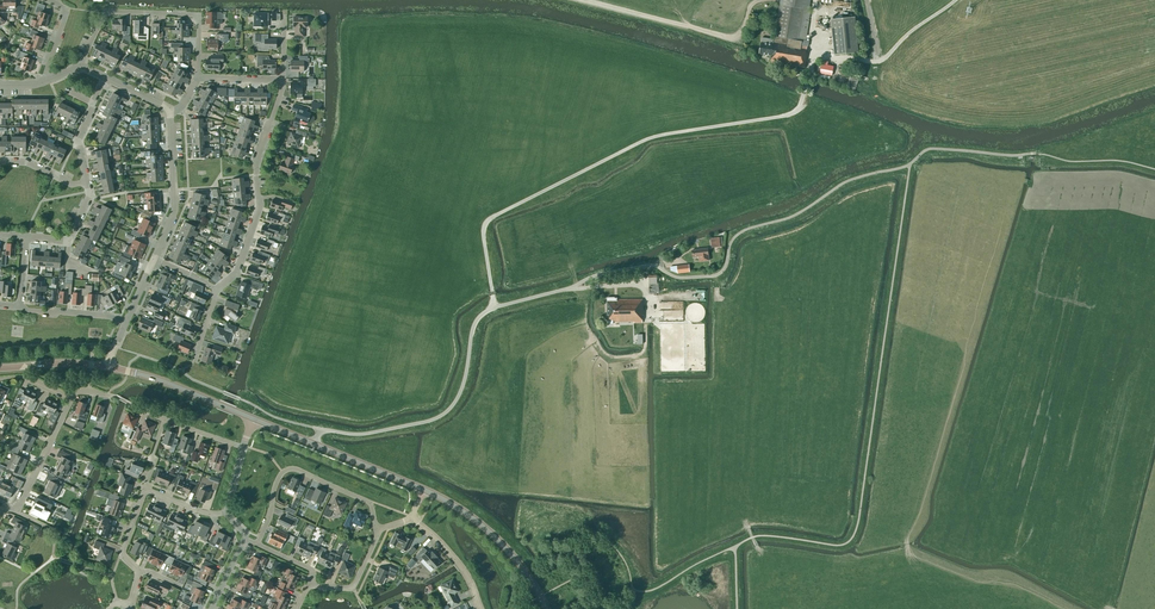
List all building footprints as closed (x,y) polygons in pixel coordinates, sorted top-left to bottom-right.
[(9,13),(10,0),(3,0),(3,5),(0,5),(0,13),(9,13)] [(9,13),(19,13),(19,6),(16,6),(16,0),(10,0),(9,13)] [(805,40),(810,10),(809,10),(810,0),(780,0),(774,42),(773,42),(773,40),(762,38),(761,43),(760,43),(759,54),(770,56),(769,62),(804,68),(807,53),(806,53),(807,46),(803,45),(803,40),(805,40)] [(38,17),(48,21),(50,15),(43,13),(45,6),(38,3),(37,7),(35,12),(39,14),(38,17)] [(206,24),(210,24),(210,29),(219,29),(219,24),(222,24),(222,19),(222,14),(221,12),(217,12),(207,12),(207,19),(206,19),(206,24)] [(276,21),(276,12),(272,12),(272,14),(268,14),(268,13),(254,13),(254,27),(261,28),(261,26),(267,26),(267,21),(268,21),(268,18),(272,18),(272,21),(276,21)] [(46,27),(48,21),(38,17),(36,21),(32,20),(30,25),(37,28),(38,24),(46,27)] [(307,27),(307,22),(306,22),(306,17),(294,17),(294,22),(295,22),(295,27),(295,36),(303,36),(303,27),(307,27)] [(855,17),(831,19),(835,55),(859,52),(855,17)] [(129,27),(126,27),(126,20),(118,20),(118,21),(113,21),(112,28),(118,28),(118,31),(123,31),(123,35),(129,35),(129,27)] [(148,32),(144,31),(144,21),(135,20),(134,33),(138,33),(138,39),(148,40),(148,32)] [(163,38),(163,21),(159,21),(159,24),(152,23),(152,34),(158,34),(158,38),(163,38)] [(32,41),(43,44),(45,39),(37,36),(38,32),(31,30),(29,36),(33,37),(32,41)] [(228,34),(225,34),(216,34),(216,40),(207,39),(207,45),(208,45),(208,50),(218,50),(218,44),(223,44),(224,42),(226,44),(230,40),(228,39),(228,34)] [(268,34),(259,34),(254,34),(254,43),(259,43),(259,50),(265,50),(265,49),(276,49),(276,39),(268,39),(268,34)] [(41,50),(43,44),(32,41),(31,44),(27,43),(25,49),(31,51),(33,48),(41,50)] [(97,58),(105,43),(102,42),(100,46),(97,45),(91,55),(97,58)] [(107,45),(105,43),(97,58),(103,61),(108,50),(105,49),(107,45)] [(190,55),(190,48),(183,48),(183,43),(171,43),(171,48),(178,48),(178,52),(173,52),(173,54),(190,55)] [(112,52),(108,50),(103,61),(109,64),(116,49),(114,48),(112,52)] [(119,50),(116,49),(109,64),(115,67),(120,56),(117,54),(119,50)] [(23,59),(22,62),(32,66),(34,60),(27,58),(28,54),(21,52),(19,57),(23,59)] [(120,68),(126,71),(133,56),(130,54),(128,59),(125,57),(120,68)] [(216,56),(214,56),(211,55),(211,60),(206,60),(205,69),(219,70),(219,64),(223,64),(223,56),(222,56),(222,54),(216,54),(216,56)] [(276,64),(276,62),(276,60),(265,60),(265,56),(257,55),(257,66),(263,66),(263,69),(276,69),(276,64)] [(126,71),(131,73),(137,63),(133,61),(135,57),(133,56),(126,71)] [(308,59),(308,56),(299,56),(299,61),(291,61),(291,71),(303,72),(304,63),(309,63),(309,59),(308,59)] [(137,76),(144,61),(142,60),(140,64),(137,63),(131,73),(137,76)] [(137,76),(143,79),(148,68),(145,67),(147,63),(144,61),(137,76)] [(32,66),(22,62),(20,66),(16,65),(14,70),(21,73),(22,69),(30,72),(32,66)] [(819,64),(818,73),(829,75),(831,66),(819,64)] [(148,68),(143,79),(149,82),(156,67),(153,66),(151,70),(148,68)] [(174,73),(188,82),(189,79),(185,77),(187,73),(177,68),(174,73)] [(187,84),(188,82),(174,73),(170,79),(181,85),(182,82),(187,84)] [(855,90),(859,79),(858,78),(859,76),(851,73),(846,87),(855,90)] [(179,88),(181,85),(170,79),(167,85),(182,93),(183,90),(179,88)] [(290,83),(290,94),(302,94),(302,86),(307,86),(313,86),(316,86),(316,79),(313,79),(307,79),(298,79),(298,83),(290,83)] [(180,95),(182,93),(167,85),(164,90),(174,96),(176,93),(180,95)] [(201,88),(200,91),(214,99),(218,93),(207,87),(205,91),(201,88)] [(214,99),(200,91),(198,93),(203,96),(201,99),(211,105),(214,99)] [(113,93),(110,100),(119,104),(121,100),(126,102),(127,100),(122,98),(122,97),(113,93)] [(195,100),(193,102),(208,110),(211,105),(201,99),(199,102),(195,100)] [(119,104),(110,100),(107,106),(121,113),(122,111),(117,108),(119,104)] [(208,110),(193,102),(192,105),(196,107),(194,110),(205,116),(208,110)] [(59,113),(63,115),(67,106),(61,103),(56,111),(54,116),(56,118),(59,113)] [(310,115),(310,114),(306,112),(307,109),(294,105),(292,110),(297,112),(294,122),(299,123),(300,120),(307,123),(307,122),(308,123),(309,123),(310,123),(311,123),(312,122),(313,122),(313,121),(314,120),(314,119),(314,118),(314,117),(313,117),(313,116),(312,116),(312,115),(311,115),(310,115)] [(65,122),(67,123),(74,109),(67,106),(63,115),(67,117),(65,122)] [(107,106),(104,112),(113,117),(115,113),(120,115),(121,113),(107,106)] [(74,124),(80,112),(74,109),(67,123),(69,124),(70,122),(74,124)] [(107,117),(105,121),(114,125),(117,119),(113,117),(104,112),(103,112),(102,115),(107,117)] [(141,122),(141,125),(158,124),(158,117),(150,118),(150,115),(144,115),(143,117),(143,122),(141,122)] [(241,123),(257,129),(258,126),(254,125),(255,121),(244,117),(241,123)] [(98,123),(97,125),(111,132),(114,125),(105,121),(103,125),(98,123)] [(239,130),(250,133),(252,130),(256,132),(257,129),(241,123),(239,130)] [(101,130),(99,134),(108,138),(111,132),(97,125),(96,127),(101,130)] [(237,136),(253,141),(254,138),(249,137),(250,133),(239,130),(237,136)] [(307,133),(299,130),(297,135),(291,133),(287,144),(298,148),(302,137),(305,138),(307,133)] [(108,138),(99,134),(97,138),(92,136),(91,138),(96,140),(105,145),(108,138)] [(34,152),(40,138),(34,135),(29,144),(34,146),(32,151),(34,152)] [(252,144),(253,141),(237,136),(235,142),(246,146),(247,142),(252,144)] [(43,150),(47,141),(40,138),(34,152),(36,153),(38,148),(43,150)] [(47,158),(53,144),(47,141),(43,150),(47,152),(44,157),(47,158)] [(245,149),(246,146),(235,142),(233,148),(249,153),(250,151),(245,149)] [(56,156),(60,147),(53,144),(47,158),(49,159),(51,154),(56,156)] [(66,150),(60,147),(56,156),(60,158),(57,163),(60,164),(62,159),(66,150)] [(248,156),(249,153),(233,148),(231,154),(242,158),(243,154),(248,156)] [(96,154),(97,159),(107,157),(106,150),(96,151),(96,152),(91,153),(91,155),(96,154)] [(159,151),(143,151),(143,157),(146,156),(146,160),(146,163),(162,162),(162,155),(159,155),(159,151)] [(299,157),(292,154),(290,158),(287,157),(285,163),(282,162),(279,170),(290,174),(293,166),(292,166),(294,160),(298,161),(299,157)] [(107,157),(97,159),(98,163),(93,164),(93,167),(109,164),(107,157)] [(109,164),(93,167),(94,169),(99,168),(100,173),(110,171),(109,164)] [(110,171),(100,173),(101,177),(96,178),(96,181),(111,178),(110,171)] [(111,178),(96,181),(97,183),(102,182),(103,187),(113,185),(111,178)] [(249,184),(232,186),(233,192),(245,191),(244,187),(249,187),(249,184)] [(113,185),(103,187),(104,191),(99,192),(99,195),(104,194),(114,192),(113,185)] [(194,192),(192,199),(208,203),(209,200),(204,199),(205,195),(194,192)] [(148,204),(160,203),(160,196),(151,197),(151,193),(142,194),(142,198),(147,197),(148,204)] [(250,197),(234,199),(234,205),(246,204),(246,200),(250,200),(250,197)] [(192,199),(191,205),(202,208),(203,204),(208,206),(208,203),(192,199)] [(293,202),(290,201),(283,199),(282,202),(273,199),(270,207),(281,211),(283,207),(291,209),(293,202)] [(161,211),(160,203),(148,204),(148,210),(144,210),(143,213),(149,216),(151,217),(153,211),(161,211)] [(96,207),(95,209),(109,216),(112,209),(103,205),(101,209),(96,207)] [(191,205),(189,211),(205,215),(206,212),(201,211),(202,208),(191,205)] [(230,215),(245,220),(246,218),(242,216),(243,212),(232,208),(230,215)] [(109,216),(95,209),(94,212),(99,214),(97,218),(106,222),(109,216)] [(205,215),(189,211),(187,218),(199,221),(200,217),(205,218),(205,215)] [(268,213),(265,220),(277,224),(278,220),(283,222),(287,223),(288,220),(290,216),(285,215),(278,213),(275,211),(274,215),(272,214),(268,213)] [(143,218),(141,225),(152,230),(155,223),(147,220),(149,216),(142,213),(140,217),(143,218)] [(228,221),(239,225),(240,221),(244,223),(245,220),(230,215),(228,221)] [(106,222),(97,218),(95,222),(90,220),(89,222),(102,229),(106,222)] [(238,228),(239,225),(228,221),(225,227),(241,232),(242,230),(238,228)] [(102,229),(89,222),(87,224),(92,227),(90,231),(99,235),(102,229)] [(182,228),(197,235),(198,232),(194,230),(195,227),(184,222),(182,228)] [(131,234),(135,235),(139,237),(141,233),(149,237),(152,230),(141,225),(138,232),(133,230),(131,234)] [(277,235),(279,228),(272,226),(271,229),(262,226),(260,233),(271,237),(272,233),(277,235)] [(223,233),(235,237),(236,233),(240,235),(241,232),(225,227),(223,233)] [(197,235),(182,228),(179,234),(190,239),(191,235),(198,238),(199,236),(197,235)] [(99,235),(90,231),(88,235),(83,233),(82,235),(83,235),(92,240),(96,242),(99,235)] [(233,240),(235,237),(223,233),(221,239),(237,244),(238,242),(233,240)] [(189,242),(190,239),(179,234),(177,240),(192,246),(193,244),(189,242)] [(83,235),(80,242),(94,248),(94,249),(98,251),(99,248),(95,246),(90,244),(92,240),(83,235)] [(710,238),(712,248),(723,246),(722,237),(719,237),(710,238)] [(236,247),(237,244),(221,239),(219,245),(230,249),(232,246),(236,247)] [(272,248),(275,241),(268,239),(267,243),(258,239),(255,247),(266,251),(268,247),(272,248)] [(131,246),(143,251),(146,245),(134,240),(131,246)] [(174,246),(185,250),(186,247),(191,249),(192,246),(177,240),(174,246)] [(80,242),(77,248),(86,253),(88,248),(93,251),(94,249),(94,248),(80,242)] [(15,256),(16,244),(7,244),(6,252),(2,252),(1,262),(6,263),(7,255),(15,256)] [(140,258),(143,251),(131,246),(131,247),(127,245),(126,247),(123,255),(130,258),(131,255),(140,258)] [(183,254),(185,250),(174,246),(171,252),(187,258),(188,256),(183,254)] [(84,257),(86,253),(77,248),(74,255),(82,259),(83,259),(87,261),(89,259),(84,257)] [(708,248),(701,249),(692,250),(693,257),(699,256),(700,262),(709,261),(708,248)] [(218,249),(214,255),(227,265),(229,263),(225,260),(227,257),(218,249)] [(38,266),(39,256),(35,256),(35,250),(33,250),(32,255),(31,265),(38,266)] [(46,267),(47,251),(44,251),(44,256),(39,256),(38,266),(46,267)] [(270,255),(263,253),(259,251),(257,255),(253,253),(250,260),(262,264),(263,260),(268,262),(270,255)] [(58,258),(54,257),(53,267),(60,268),(61,258),(61,252),(59,252),(58,258)] [(187,258),(171,252),(169,258),(180,262),(181,259),(185,261),(187,258)] [(227,265),(214,255),(210,260),(219,267),(222,264),(225,267),(227,265)] [(116,266),(123,269),(133,273),(136,267),(128,264),(130,260),(120,256),(119,260),(121,260),(120,263),(118,262),(116,266)] [(206,265),(219,275),(221,273),(217,270),(219,267),(210,260),(206,265)] [(218,277),(219,275),(206,265),(202,270),(212,278),(214,274),(218,277)] [(690,272),(689,265),(677,266),(678,273),(690,272)] [(130,279),(133,273),(123,269),(116,266),(114,270),(115,270),(114,272),(112,276),(121,280),(123,276),(130,279)] [(265,268),(258,266),(257,270),(248,266),(246,274),(257,278),(258,274),(263,275),(263,274),(266,275),(267,271),(265,270),(265,268)] [(71,295),(73,272),(66,271),(64,292),(60,291),(59,303),(67,304),(68,294),(71,295)] [(162,274),(159,280),(169,284),(170,281),(173,282),(175,276),(166,272),(165,275),(162,274)] [(649,285),(657,284),(657,275),(648,276),(649,285)] [(107,289),(115,303),(121,300),(120,297),(123,295),(119,287),(115,289),(116,290),(112,292),(110,288),(111,288),(109,284),(108,284),(104,278),(102,279),(108,289),(107,289)] [(169,284),(159,280),(156,286),(159,288),(158,291),(167,295),(170,289),(167,288),(169,284)] [(257,290),(260,283),(250,280),(248,284),(241,282),(237,296),(246,299),(250,288),(257,290)] [(12,289),(12,286),(7,285),(7,282),(0,281),(0,286),(0,293),(4,293),(3,297),(11,297),(11,295),(13,295),(14,294),(14,290),(13,289),(12,289)] [(32,281),(31,288),(46,289),(47,287),(41,286),(42,282),(32,281)] [(85,289),(84,296),(88,296),(87,306),(95,306),(96,294),(91,294),(92,286),(85,285),(85,289)] [(200,293),(202,290),(191,285),(189,291),(195,294),(193,299),(204,304),(207,296),(200,293)] [(84,296),(85,289),(78,288),(77,293),(73,292),(72,304),(80,305),(81,295),(84,296)] [(108,307),(115,303),(107,289),(105,291),(107,295),(103,297),(102,295),(98,295),(97,304),(102,304),(103,306),(107,304),(108,307)] [(149,301),(160,306),(162,302),(169,305),(171,299),(163,295),(161,298),(152,294),(149,301)] [(40,296),(30,295),(30,302),(40,303),(45,304),(45,301),(40,301),(40,296)] [(643,315),(643,300),(617,300),(615,300),(615,298),(607,298),(607,301),(607,321),(608,321),(608,324),(613,324),(613,322),(631,322),(631,324),(642,323),(642,316),(643,315)] [(238,310),(240,305),(226,300),(224,306),(226,307),(223,315),(224,315),(227,316),(235,322),(234,322),(235,322),(239,317),(237,316),(237,315),(236,315),(236,314),(237,310),(238,310)] [(160,306),(149,301),(146,308),(155,313),(154,316),(162,320),(165,314),(161,312),(163,308),(160,306)] [(199,306),(192,302),(189,310),(192,311),(189,317),(187,316),(187,317),(198,322),(203,311),(198,309),(199,306)] [(152,322),(144,318),(142,317),(138,327),(150,332),(153,324),(161,327),(163,322),(154,318),(152,322)] [(188,320),(181,317),(177,325),(183,327),(181,332),(193,337),(195,332),(196,331),(195,331),(196,329),(186,325),(188,320)] [(223,342),(228,343),(231,333),(234,333),(236,327),(226,324),(224,330),(217,327),(213,338),(219,340),(220,341),(223,342)] [(188,353),(191,345),(183,342),(184,338),(175,334),(173,340),(180,343),(177,349),(188,353)] [(220,355),(222,348),(214,345),(212,349),(206,347),(201,361),(210,364),(214,353),(220,355)] [(2,397),(4,394),(7,395),(10,389),(3,386),(1,389),(0,388),(0,397),(2,397)] [(23,400),(26,402),(31,391),(25,388),(24,391),(20,388),(17,394),(18,394),(13,404),(19,407),(23,400)] [(31,391),(26,402),(30,403),(27,408),(33,411),(37,403),(34,402),(37,394),(31,391)] [(47,412),(52,401),(46,398),(43,406),(39,404),(36,411),(41,414),(44,410),(47,412)] [(59,404),(52,401),(47,412),(51,414),(49,419),(49,421),(55,423),(59,414),(55,412),(59,404)] [(86,404),(79,401),(75,413),(79,414),(78,417),(86,420),(88,413),(84,411),(86,404)] [(102,414),(104,407),(97,404),(93,416),(97,417),(96,420),(103,423),(105,416),(102,414)] [(137,419),(128,414),(123,424),(131,427),(129,431),(131,432),(128,438),(132,440),(135,431),(132,430),(137,419)] [(39,419),(33,416),(29,425),(34,427),(35,424),(36,424),(39,419)] [(75,427),(82,430),(84,423),(77,421),(75,427)] [(155,425),(145,421),(141,429),(138,427),(135,434),(132,440),(138,442),(140,436),(142,431),(151,435),(155,425)] [(24,433),(21,440),(32,445),(36,438),(27,434),(29,431),(20,427),(18,430),(24,433)] [(90,437),(97,440),(100,431),(93,429),(90,437)] [(176,434),(167,430),(162,443),(171,446),(169,450),(174,452),(178,440),(174,438),(176,434)] [(191,439),(183,436),(179,448),(184,449),(183,452),(190,455),(192,447),(189,446),(191,439)] [(32,445),(21,440),(18,447),(13,445),(11,448),(18,452),(20,449),(29,453),(32,445)] [(209,445),(201,442),(197,452),(194,451),(190,460),(197,462),(200,455),(205,457),(209,445)] [(13,454),(10,460),(24,467),(28,460),(17,455),(18,452),(11,448),(9,452),(13,454)] [(225,451),(216,448),(211,461),(215,462),(213,468),(222,471),(224,463),(221,462),(225,451)] [(58,465),(69,471),(75,459),(73,458),(71,461),(68,460),(70,455),(60,450),(57,456),(56,457),(57,456),(61,458),(58,465)] [(21,475),(24,467),(10,460),(6,467),(2,465),(1,469),(4,471),(11,474),(12,471),(21,475)] [(144,464),(137,462),(136,465),(132,464),(130,470),(126,469),(125,474),(138,478),(139,474),(141,473),(143,468),(144,464)] [(50,470),(48,474),(58,479),(59,476),(65,479),(69,471),(58,465),(54,472),(50,470)] [(155,481),(161,484),(165,474),(162,472),(163,470),(156,467),(153,477),(156,478),(155,481)] [(131,476),(122,473),(118,485),(122,486),(119,493),(128,496),(132,485),(128,484),(131,476)] [(165,474),(161,484),(168,486),(169,483),(172,484),(176,475),(170,473),(169,475),(165,474)] [(56,483),(58,479),(48,474),(46,479),(50,481),(44,492),(54,497),(60,485),(56,483)] [(176,490),(182,492),(186,482),(183,481),(184,477),(178,474),(173,485),(177,486),(176,490)] [(301,481),(293,478),(288,488),(296,492),(298,493),(297,495),(301,497),(305,488),(299,485),(301,481)] [(7,484),(1,496),(5,497),(9,498),(15,487),(20,489),(24,482),(18,479),(17,483),(13,481),(10,486),(7,484)] [(186,482),(182,492),(188,495),(190,491),(193,493),(197,484),(190,481),(190,483),(186,482)] [(320,504),(325,493),(316,489),(315,491),(309,488),(305,498),(311,501),(311,500),(320,504)] [(208,492),(201,489),(197,499),(204,502),(205,499),(209,500),(212,492),(209,491),(208,492)] [(109,499),(107,505),(112,507),(110,514),(119,517),(124,504),(117,501),(119,497),(111,494),(109,499)] [(36,503),(31,513),(40,518),(46,521),(44,520),(48,511),(50,512),(51,512),(49,511),(52,505),(37,497),(34,502),(36,503)] [(344,508),(347,503),(342,500),(342,501),(335,498),(331,507),(327,505),(323,514),(329,518),(333,510),(341,514),(344,508)] [(295,509),(299,501),(294,499),(291,507),(295,509)] [(145,515),(153,518),(159,505),(155,503),(154,506),(150,504),(145,515)] [(159,505),(153,518),(161,522),(166,511),(162,509),(163,507),(159,505)] [(72,510),(68,508),(64,516),(64,517),(65,517),(70,520),(71,520),(73,515),(71,514),(72,510)] [(362,527),(367,516),(356,511),(354,515),(349,513),(344,525),(351,529),(353,523),(362,527)] [(166,525),(174,528),(181,515),(177,513),(176,516),(171,514),(167,524),(164,523),(162,527),(165,528),(166,525)] [(295,527),(298,519),(287,514),(285,517),(281,516),(278,523),(288,528),(290,524),(295,527)] [(181,515),(174,528),(182,532),(187,521),(183,519),(184,517),(181,515)] [(13,529),(24,534),(28,528),(21,525),(23,521),(14,517),(11,522),(15,524),(13,529)] [(113,520),(104,517),(102,524),(104,525),(101,535),(110,539),(113,531),(114,531),(116,526),(111,524),(113,520)] [(194,533),(198,535),(203,524),(196,521),(196,522),(194,527),(190,526),(187,533),(193,536),(194,533)] [(203,524),(198,535),(201,536),(200,539),(206,542),(209,535),(206,533),(209,528),(209,527),(203,524)] [(6,532),(4,537),(13,542),(15,539),(21,542),(24,534),(13,529),(11,534),(6,532)] [(275,534),(273,533),(269,542),(280,548),(284,539),(285,539),(287,535),(277,530),(275,534)] [(216,543),(219,545),(224,534),(218,531),(217,532),(218,532),(215,538),(212,536),(209,543),(215,546),(216,543)] [(401,535),(395,532),(390,543),(395,546),(398,541),(403,544),(400,548),(406,551),(411,540),(406,537),(405,538),(400,536),(401,535)] [(224,534),(219,545),(223,547),(221,549),(228,552),(231,545),(228,543),(230,538),(231,538),(224,534)] [(13,542),(4,537),(2,541),(7,544),(2,555),(11,559),(16,548),(14,547),(16,543),(13,542)] [(296,551),(302,555),(307,545),(303,543),(305,539),(299,537),(296,543),(299,545),(296,551)] [(105,544),(96,541),(93,548),(100,550),(97,558),(104,561),(104,562),(109,563),(110,558),(112,551),(103,548),(105,544)] [(309,541),(307,545),(302,555),(309,558),(311,555),(314,556),(319,546),(309,541)] [(141,544),(136,542),(131,552),(139,556),(142,550),(145,551),(148,544),(142,542),(141,544)] [(154,564),(159,552),(153,549),(149,547),(146,554),(150,556),(148,560),(151,562),(150,563),(154,564)] [(324,565),(329,555),(325,553),(326,550),(321,547),(317,553),(321,555),(317,562),(324,565)] [(416,550),(413,547),(408,552),(412,555),(416,550)] [(427,551),(423,548),(415,557),(420,562),(423,559),(434,570),(438,566),(438,567),(439,566),(439,565),(441,563),(437,558),(438,557),(432,552),(431,552),(429,549),(427,551)] [(329,555),(324,565),(331,568),(332,566),(335,567),(340,556),(330,551),(329,555)] [(167,564),(170,556),(166,554),(165,555),(159,552),(154,564),(157,566),(158,565),(161,566),(163,562),(167,564)] [(346,562),(350,555),(344,552),(340,561),(344,562),(339,572),(346,575),(346,576),(350,578),(352,574),(351,573),(355,566),(346,562)] [(175,558),(170,556),(167,564),(171,566),(169,570),(172,571),(171,572),(175,574),(180,562),(174,559),(175,558)] [(251,559),(250,562),(260,567),(261,564),(265,565),(268,559),(262,556),(260,559),(253,556),(251,559)] [(204,560),(199,571),(213,577),(215,571),(212,569),(214,565),(204,560)] [(187,565),(180,562),(175,574),(178,576),(179,575),(182,576),(184,572),(188,574),(189,573),(190,573),(193,569),(191,568),(191,566),(187,564),(187,565)] [(260,567),(250,562),(248,565),(249,565),(247,568),(254,571),(253,575),(259,578),(262,573),(258,570),(260,567)] [(397,570),(389,566),(387,571),(379,567),(376,573),(377,573),(374,580),(375,581),(376,582),(376,581),(382,584),(386,576),(387,576),(387,575),(391,577),(392,576),(394,577),(397,570)] [(282,577),(286,579),(296,584),(299,578),(292,574),(293,571),(287,568),(284,574),(282,577)] [(213,577),(199,571),(197,577),(195,576),(193,579),(206,585),(207,582),(210,583),(213,577)] [(241,581),(240,584),(250,588),(254,590),(255,591),(257,587),(256,586),(258,581),(249,577),(248,580),(243,578),(241,581)] [(296,584),(286,579),(282,577),(281,581),(278,587),(285,590),(286,586),(293,590),(296,584)] [(458,591),(452,580),(446,584),(445,583),(440,586),(443,591),(444,590),(448,598),(447,599),(451,607),(458,604),(454,595),(454,593),(458,591)] [(160,586),(149,581),(146,589),(158,594),(160,589),(166,592),(169,586),(162,582),(160,586)] [(193,594),(203,598),(205,592),(200,590),(202,585),(193,581),(191,586),(192,586),(189,592),(193,594)] [(239,587),(237,590),(244,593),(243,596),(249,599),(252,594),(254,590),(250,588),(240,584),(238,587),(239,587)] [(271,598),(286,605),(289,599),(282,596),(284,592),(277,589),(274,596),(271,598)] [(200,605),(203,598),(193,594),(191,597),(186,595),(182,602),(190,605),(192,601),(200,605)] [(270,608),(285,608),(286,605),(271,598),(270,602),(271,603),(268,608),(270,608)] [(145,599),(142,604),(141,606),(147,608),(154,608),(155,607),(159,608),(161,603),(154,599),(152,602),(145,599)] [(238,608),(247,608),(248,608),(250,603),(241,599),(239,602),(233,599),(231,602),(230,605),(238,608)]
